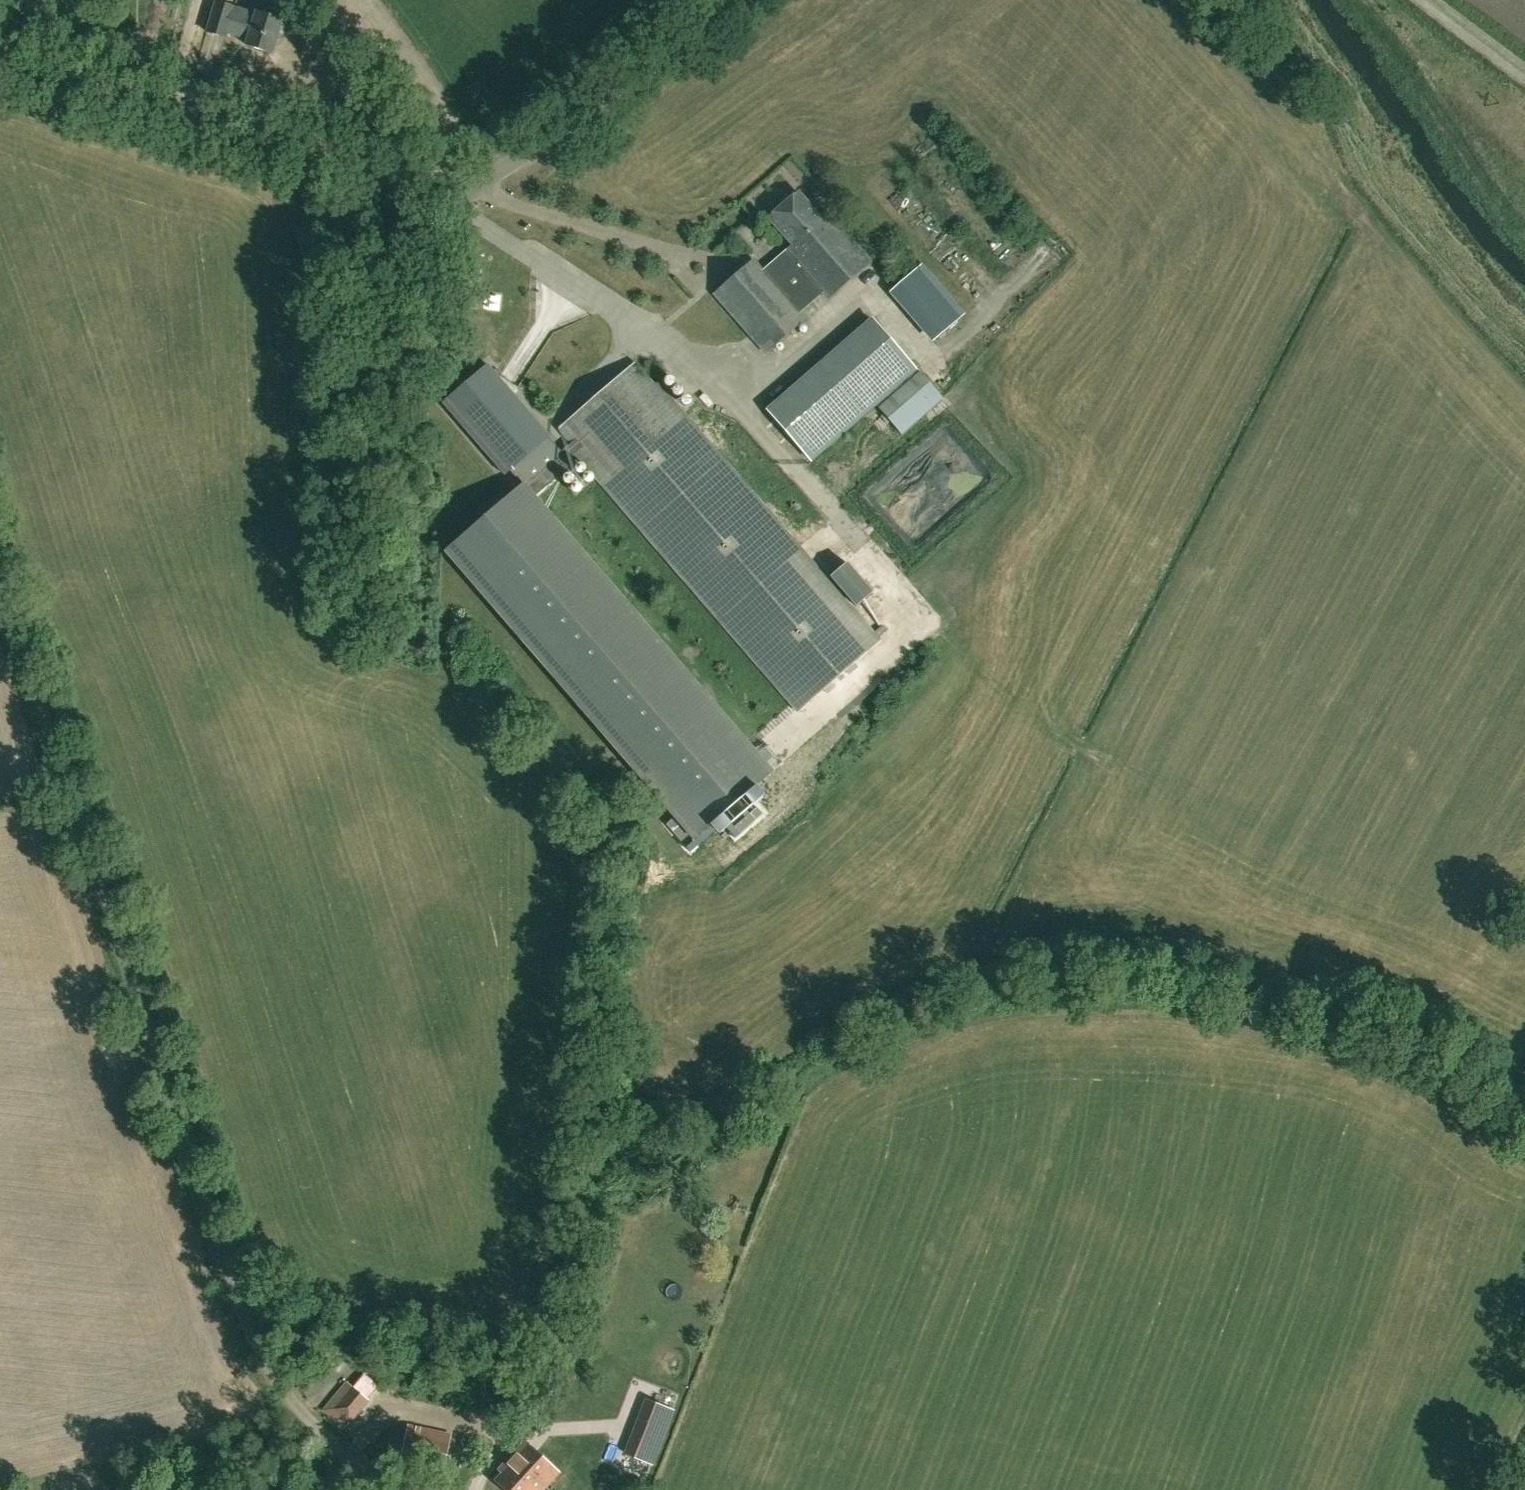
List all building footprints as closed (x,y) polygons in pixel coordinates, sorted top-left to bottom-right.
[(285,2),(277,0),(271,0),(267,14),(257,11),(256,14),(217,1),(207,31),(226,37),(227,32),(248,38),(246,44),(272,52),(277,36),(284,35),(287,25),(282,20),(282,19),(281,18),(285,2)] [(822,219),(798,191),(770,216),(793,243),(787,249),(829,297),(870,261),(829,213),(822,219)] [(397,245),(403,229),(391,225),(385,241),(397,245)] [(765,351),(805,317),(754,259),(715,293),(765,351)] [(935,337),(959,316),(918,268),(894,289),(935,337)] [(812,458),(916,368),(877,323),(773,414),(812,458)] [(696,837),(771,772),(534,497),(562,473),(558,469),(579,450),(801,706),(878,639),(636,362),(560,428),(572,442),(523,485),(522,484),(447,549),(696,837)] [(943,399),(942,398),(916,368),(875,403),(902,434),(943,399)] [(837,571),(864,601),(882,584),(855,555),(837,571)] [(364,1396),(347,1383),(339,1392),(333,1387),(317,1406),(341,1425),(364,1396)] [(653,1464),(675,1409),(645,1397),(624,1453),(653,1464)] [(441,1473),(450,1435),(408,1425),(400,1463),(441,1473)] [(557,1471),(525,1442),(501,1469),(505,1473),(498,1480),(510,1489),(540,1489),(557,1471)]
